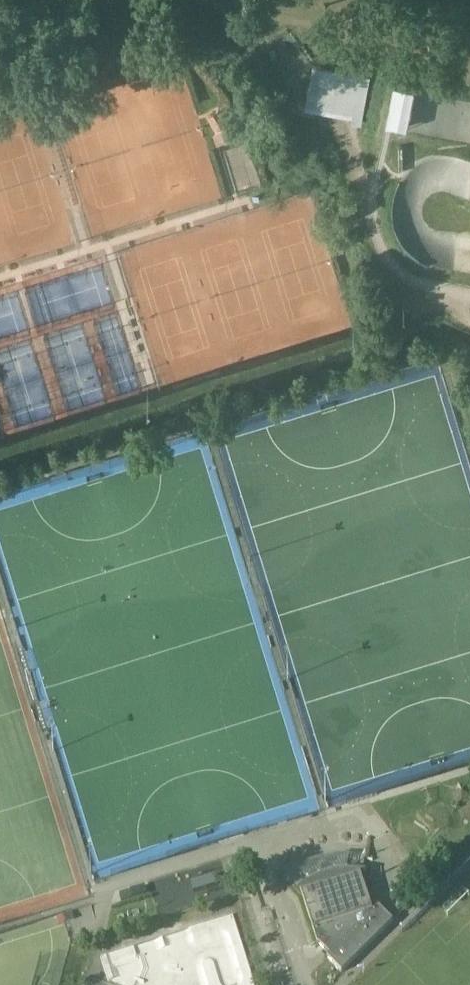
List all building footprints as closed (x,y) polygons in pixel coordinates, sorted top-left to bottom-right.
[(234,121),(224,107),(208,117),(217,132),(234,121)] [(371,909),(368,901),(360,874),(347,873),(334,875),(322,879),(311,885),(301,894),(317,944),(319,943),(330,954),(327,957),(341,972),(392,921),(378,907),(371,909)] [(131,891),(119,895),(122,903),(124,902),(133,899),(133,898),(148,894),(146,890),(145,886),(131,890),(131,891)] [(72,911),(63,913),(65,922),(75,919),(72,911)]
